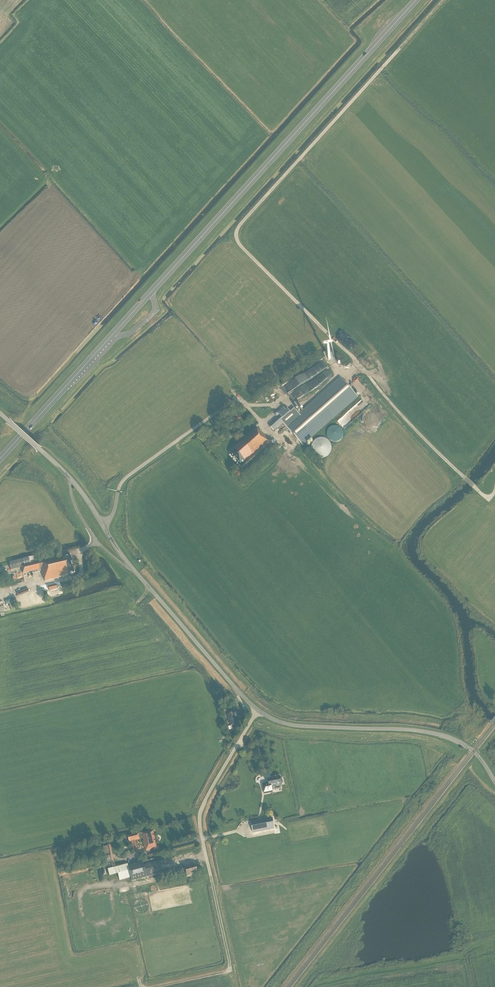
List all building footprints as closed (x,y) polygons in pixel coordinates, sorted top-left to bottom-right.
[(331,374),(321,359),(315,364),(325,379),(331,374)] [(313,385),(321,382),(320,380),(323,378),(322,376),(304,385),(307,390),(313,387),(313,385)] [(302,445),(357,397),(341,378),(299,414),(294,408),(290,412),(287,408),(285,410),(283,407),(277,413),(280,415),(269,425),(273,431),(283,422),(302,445)] [(336,426),(335,426),(334,426),(332,427),(331,427),(330,428),(329,429),(328,430),(328,431),(327,433),(327,434),(327,435),(328,437),(328,438),(329,439),(330,440),(331,441),(332,441),(334,442),(335,442),(336,442),(338,441),(339,441),(340,440),(341,439),(342,438),(342,437),(343,435),(343,434),(343,433),(342,431),(342,430),(341,429),(340,428),(339,427),(338,426),(336,426)] [(234,450),(229,454),(242,468),(246,464),(245,464),(246,463),(247,463),(271,442),(265,436),(264,438),(261,434),(262,433),(257,427),(233,448),(234,450)] [(313,450),(314,453),(316,456),(319,457),(323,458),(326,457),(329,454),(330,451),(331,448),(330,444),(327,442),(324,440),(321,440),(317,441),(315,443),(313,446),(313,450)] [(65,575),(74,573),(70,554),(35,563),(33,556),(9,562),(11,570),(21,567),(23,573),(41,569),(42,576),(43,576),(45,581),(65,576),(65,575)] [(19,597),(30,593),(28,588),(17,592),(19,597)] [(238,723),(236,713),(233,714),(233,713),(227,715),(228,720),(229,719),(231,726),(227,726),(228,729),(231,728),(235,728),(235,725),(235,724),(238,723)] [(280,779),(279,776),(276,777),(275,777),(272,778),(268,779),(269,784),(263,785),(264,793),(272,791),(271,787),(281,785),(281,783),(282,781),(280,779)] [(272,818),(251,822),(253,833),(274,829),(272,818)] [(152,830),(131,835),(127,836),(129,842),(140,839),(139,836),(142,836),(145,851),(151,849),(150,849),(152,848),(153,849),(156,848),(152,830)] [(107,867),(112,866),(108,846),(103,847),(107,867)] [(162,873),(159,861),(155,862),(154,859),(127,866),(127,864),(107,869),(109,876),(117,874),(119,880),(130,877),(131,881),(162,873)] [(187,876),(197,873),(195,865),(184,868),(187,876)] [(87,908),(94,907),(94,901),(92,901),(92,892),(86,893),(86,902),(87,902),(87,908)]
